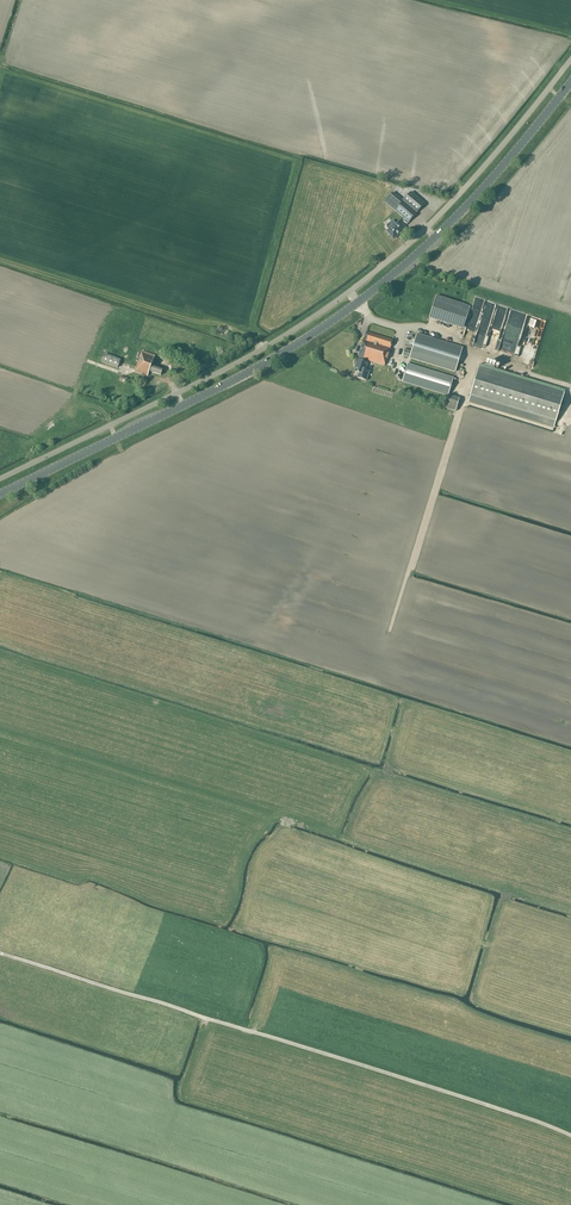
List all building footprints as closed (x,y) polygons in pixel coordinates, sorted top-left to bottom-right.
[(403,202),(416,213),(424,204),(411,192),(403,202)] [(416,213),(403,202),(392,193),(384,202),(405,219),(403,221),(407,224),(416,213)] [(404,230),(398,222),(395,224),(393,221),(385,227),(388,230),(386,231),(393,239),(404,230)] [(436,296),(430,315),(464,325),(470,307),(436,296)] [(489,336),(496,338),(501,319),(502,319),(506,306),(499,304),(498,308),(496,308),(489,336)] [(490,316),(481,314),(472,342),(481,345),(490,316)] [(469,317),(463,337),(469,339),(476,319),(469,317)] [(366,330),(392,337),(393,330),(368,323),(366,330)] [(358,357),(368,360),(384,365),(386,361),(393,340),(366,332),(358,357)] [(402,382),(420,387),(448,395),(453,377),(423,368),(425,363),(455,372),(462,348),(417,334),(412,352),(404,350),(402,356),(410,358),(402,382)] [(155,356),(142,351),(135,372),(147,376),(149,371),(161,375),(163,370),(151,366),(155,356)] [(104,354),(101,362),(117,368),(120,360),(104,354)] [(365,369),(368,360),(358,357),(358,360),(357,360),(355,365),(356,365),(354,372),(358,373),(356,378),(366,381),(370,371),(365,369)] [(564,393),(479,366),(468,402),(553,428),(564,393)] [(458,402),(447,399),(444,408),(456,411),(458,402)]
